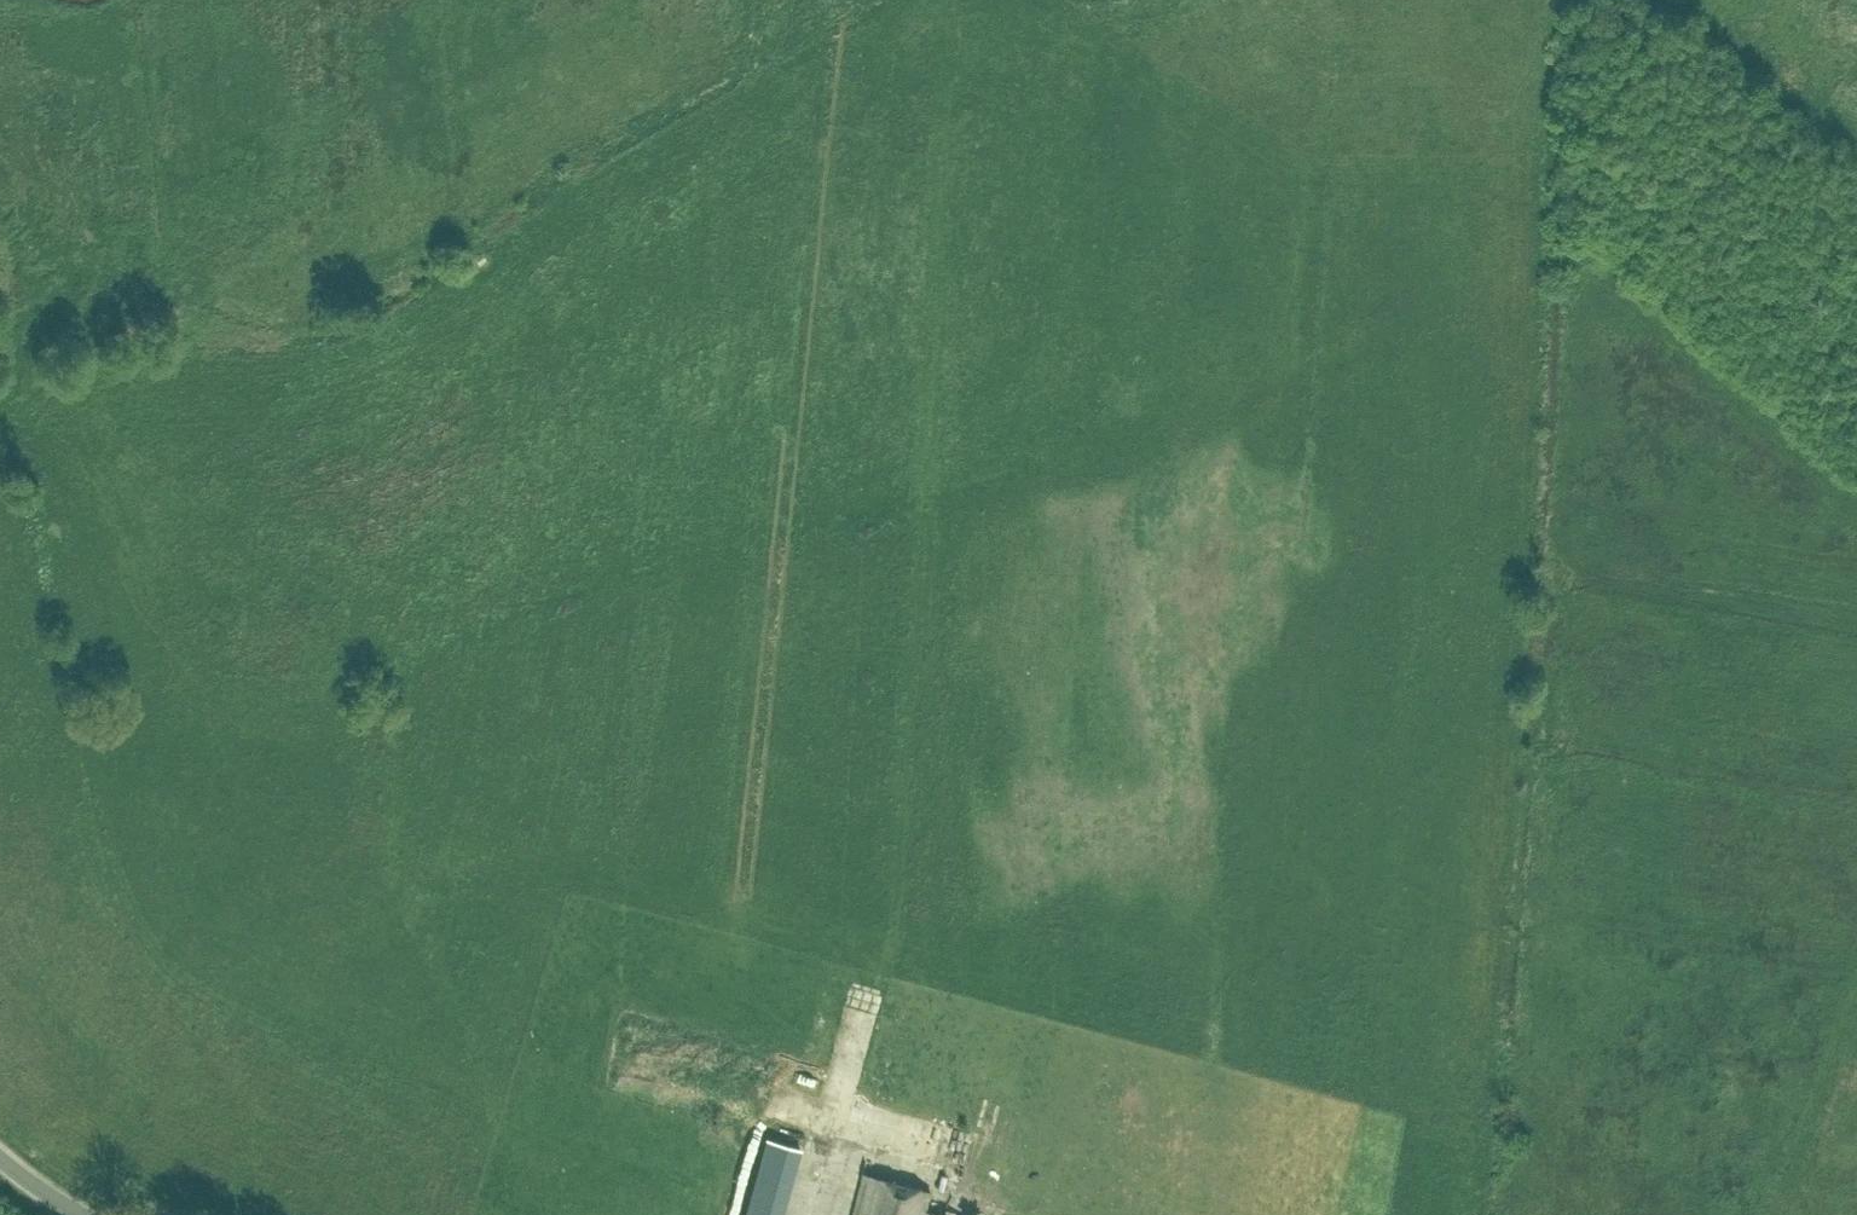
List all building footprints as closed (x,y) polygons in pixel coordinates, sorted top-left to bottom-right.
[(798,1147),(765,1138),(744,1214),(779,1214),(798,1147)] [(922,1210),(927,1191),(862,1173),(851,1214),(941,1214),(922,1210)]
